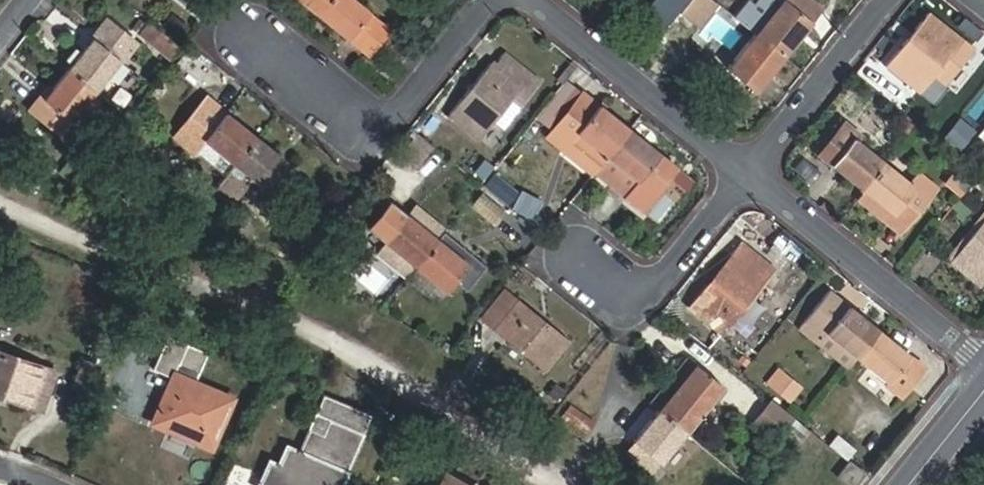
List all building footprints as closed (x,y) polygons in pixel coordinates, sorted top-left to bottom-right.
[(317,16),(330,0),(297,0),(317,16)] [(317,16),(368,58),(390,31),(352,0),(330,0),(317,16)] [(667,27),(689,0),(655,0),(647,10),(667,27)] [(783,57),(821,9),(810,0),(778,0),(780,2),(766,19),(760,13),(748,4),(736,19),(754,33),(783,57)] [(778,0),(771,0),(760,13),(766,19),(780,2),(778,0)] [(918,92),(961,38),(928,12),(884,65),(918,92)] [(172,13),(162,27),(182,43),(193,29),(172,13)] [(69,70),(97,92),(137,43),(108,21),(69,70)] [(755,92),(783,57),(754,33),(726,68),(755,92)] [(158,53),(172,64),(183,51),(169,39),(158,53)] [(489,62),(447,115),(479,140),(510,101),(519,108),(540,81),(504,51),(493,65),(489,62)] [(71,123),(97,92),(69,70),(44,101),(71,123)] [(569,154),(593,173),(605,157),(627,130),(581,94),(560,121),(582,138),(569,154)] [(235,166),(256,139),(207,100),(174,140),(195,156),(206,143),(235,166)] [(547,137),(569,154),(582,138),(560,121),(547,137)] [(862,191),(884,164),(840,127),(817,154),(862,191)] [(676,169),(627,130),(605,157),(635,181),(622,197),(642,213),(655,196),(676,169)] [(235,166),(219,186),(238,202),(255,181),(266,191),(287,164),(256,139),(235,166)] [(593,173),(622,197),(635,181),(605,157),(593,173)] [(963,192),(978,173),(962,160),(946,179),(963,192)] [(862,191),(856,198),(898,232),(925,199),(884,164),(862,191)] [(517,193),(493,174),(483,185),(508,205),(517,193)] [(396,190),(386,201),(411,221),(420,210),(396,190)] [(523,191),(513,209),(534,221),(545,203),(523,191)] [(470,206),(495,226),(506,213),(481,193),(470,206)] [(364,228),(415,268),(436,241),(411,221),(386,201),(364,228)] [(983,282),(983,219),(949,262),(981,287),(983,282)] [(436,241),(415,268),(444,292),(466,265),(436,241)] [(773,268),(754,253),(743,244),(689,309),(720,334),(773,268)] [(761,244),(754,253),(773,268),(780,260),(761,244)] [(490,330),(515,299),(503,290),(479,320),(490,330)] [(856,358),(877,332),(829,293),(803,324),(822,339),(827,334),(856,358)] [(568,342),(515,299),(490,330),(543,372),(568,342)] [(907,356),(877,332),(856,358),(886,382),(907,356)] [(152,424),(212,450),(235,397),(197,381),(209,353),(167,336),(153,369),(172,376),(152,424)] [(0,351),(0,396),(44,411),(56,371),(0,351)] [(657,411),(684,433),(721,387),(694,365),(686,358),(674,373),(666,384),(649,404),(657,411)] [(70,397),(89,403),(101,367),(82,361),(70,397)] [(791,405),(805,388),(780,367),(766,384),(791,405)] [(260,484),(341,484),(372,419),(326,400),(302,454),(287,448),(279,464),(271,460),(260,484)] [(798,418),(777,402),(758,426),(779,442),(798,418)] [(559,419),(585,436),(595,422),(569,405),(559,419)] [(660,464),(684,433),(657,411),(632,441),(660,464)] [(797,420),(788,433),(803,444),(812,431),(797,420)] [(838,435),(830,447),(850,460),(858,448),(838,435)] [(845,484),(856,484),(865,474),(848,460),(835,477),(845,484)] [(445,472),(438,484),(467,484),(445,472)]
